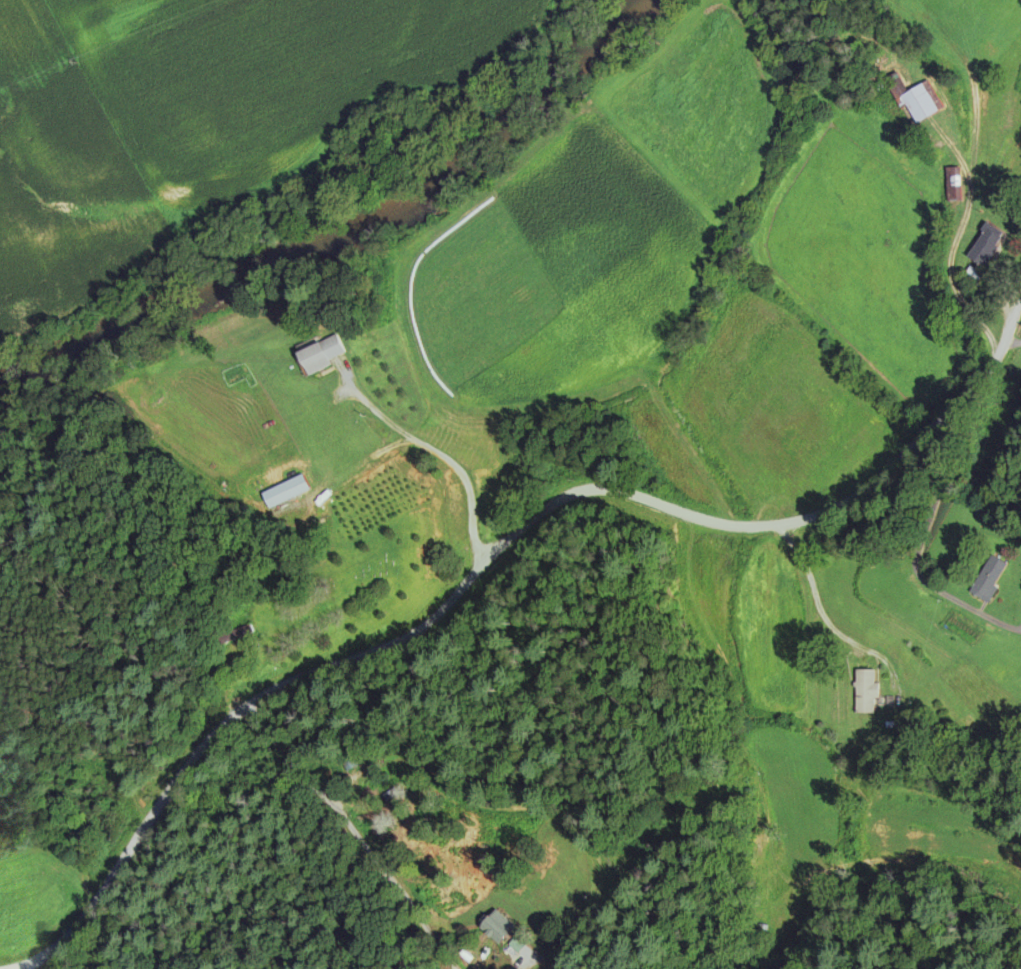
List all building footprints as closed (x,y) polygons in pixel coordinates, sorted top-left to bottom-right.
[(926,82),(907,93),(896,73),(886,78),(914,126),(942,110),(926,82)] [(946,187),(958,187),(958,169),(946,169),(946,187)] [(969,261),(988,268),(1000,231),(981,225),(969,261)] [(306,376),(330,367),(328,361),(345,355),(338,336),(297,351),(306,376)] [(268,510),(309,490),(301,475),(261,495),(268,510)] [(985,603),(1007,566),(990,556),(968,593),(985,603)] [(252,633),(249,626),(221,637),(224,644),(252,633)] [(855,714),(875,714),(875,670),(855,670),(855,714)] [(499,946),(515,928),(495,910),(479,929),(499,946)]
